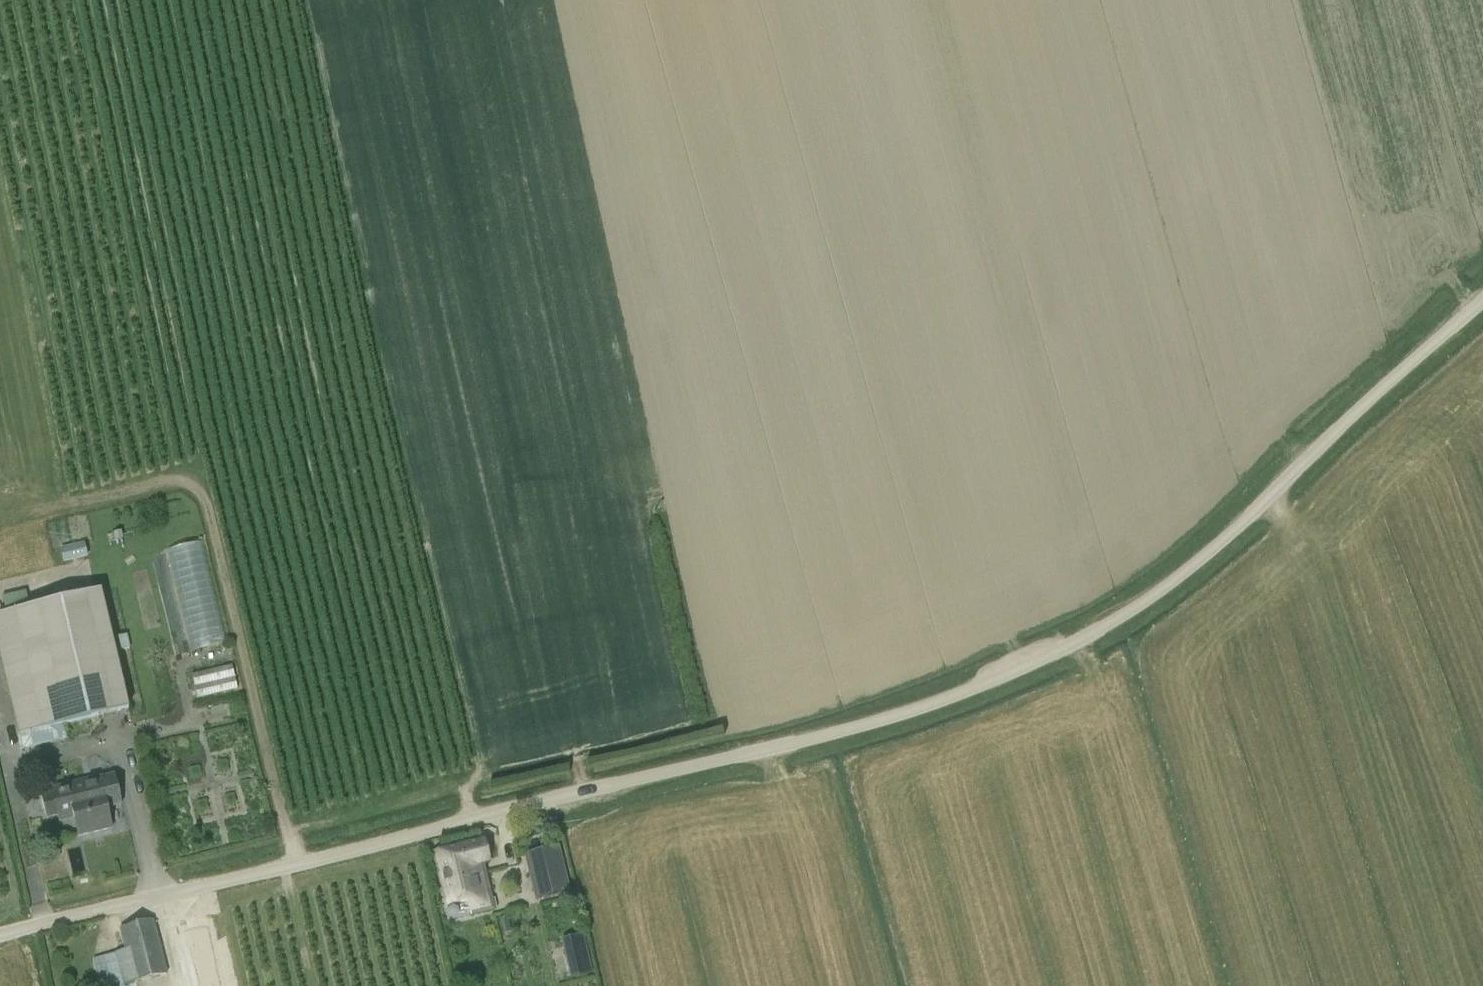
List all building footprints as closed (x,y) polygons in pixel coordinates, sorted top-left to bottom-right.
[(228,643),(206,539),(170,547),(191,651),(228,643)] [(87,562),(83,544),(60,553),(62,567),(87,562)] [(130,709),(102,590),(0,614),(0,664),(17,736),(18,736),(130,709)] [(198,699),(238,690),(232,666),(193,675),(198,699)] [(122,804),(115,774),(100,777),(52,789),(53,794),(42,796),(47,817),(57,814),(59,821),(74,818),(78,836),(112,828),(106,802),(120,799),(121,804),(122,804)] [(494,910),(485,873),(476,875),(474,867),(488,863),(483,841),(453,849),(465,900),(467,899),(471,915),(494,910)] [(570,892),(558,846),(522,855),(534,901),(570,892)] [(124,985),(168,975),(153,919),(119,929),(124,950),(115,953),(115,954),(92,959),(99,985),(124,985)] [(568,978),(592,974),(585,933),(561,937),(568,978)]
